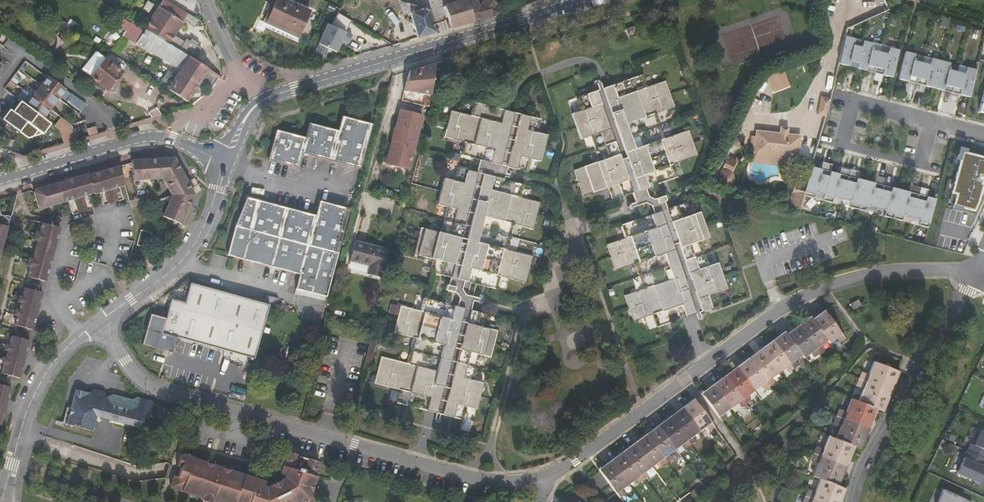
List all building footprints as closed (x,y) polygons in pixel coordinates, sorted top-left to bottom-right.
[(166,0),(163,0),(145,29),(194,60),(202,48),(198,46),(200,43),(192,38),(190,41),(187,38),(185,41),(175,35),(188,14),(166,0)] [(269,12),(262,27),(298,43),(301,37),(299,36),(310,12),(285,0),(277,0),(271,14),(269,12)] [(400,0),(397,0),(402,15),(410,13),(418,38),(436,32),(429,10),(427,10),(403,1),(400,0)] [(444,5),(451,27),(474,20),(470,6),(468,0),(459,0),(444,5)] [(481,3),(478,4),(477,0),(468,0),(470,6),(474,20),(499,13),(493,9),(497,2),(494,0),(483,0),(481,3)] [(886,15),(891,13),(885,0),(873,0),(886,15)] [(199,82),(200,81),(211,87),(217,78),(220,80),(222,77),(194,60),(145,29),(139,25),(130,39),(181,71),(199,82)] [(351,37),(325,26),(317,46),(337,54),(342,41),(348,44),(351,37)] [(627,39),(636,36),(633,27),(625,29),(627,39)] [(855,39),(846,36),(839,64),(848,66),(849,61),(858,63),(862,48),(853,46),(855,39)] [(853,46),(862,48),(863,41),(855,39),(853,46)] [(862,48),(858,63),(856,68),(865,70),(867,65),(875,67),(879,52),(871,50),(873,44),(873,43),(863,41),(862,48)] [(871,50),(879,52),(881,46),(873,44),(871,50)] [(879,52),(888,54),(889,48),(881,46),(879,52)] [(879,52),(875,67),(884,70),(883,75),(892,77),(899,50),(889,47),(889,48),(888,54),(879,52)] [(915,54),(905,51),(898,79),(908,81),(909,76),(917,78),(921,63),(913,61),(915,54)] [(105,59),(95,52),(81,70),(91,77),(105,59)] [(913,61),(921,63),(923,57),(915,54),(913,61)] [(923,57),(921,63),(930,65),(931,59),(923,57)] [(921,63),(917,78),(926,80),(925,86),(924,86),(934,88),(941,61),(931,58),(931,59),(930,65),(921,63)] [(105,59),(91,77),(107,90),(122,72),(105,59)] [(950,63),(941,61),(934,88),(944,91),(945,85),(953,87),(957,72),(949,70),(950,63)] [(404,92),(429,95),(433,63),(407,71),(404,92)] [(958,66),(950,63),(949,70),(957,72),(958,66)] [(958,66),(957,72),(965,74),(967,68),(958,66)] [(965,74),(957,72),(953,87),(961,89),(960,95),(969,97),(976,70),(967,67),(967,68),(965,74)] [(775,91),(791,86),(786,70),(770,76),(775,91)] [(187,101),(199,82),(181,71),(176,79),(165,72),(158,83),(169,90),(186,102),(187,101)] [(665,80),(645,87),(641,75),(576,97),(580,110),(571,113),(580,138),(589,136),(598,161),(574,169),(582,196),(608,187),(612,199),(634,192),(656,184),(677,177),(673,164),(697,156),(688,130),(663,138),(655,113),(674,107),(665,80)] [(61,95),(83,110),(87,104),(75,95),(66,89),(60,85),(55,91),(54,93),(59,98),(61,95)] [(51,109),(59,98),(54,93),(53,94),(42,86),(35,97),(51,109)] [(45,118),(51,109),(35,97),(29,106),(45,118)] [(535,133),(538,120),(473,104),(470,118),(450,113),(443,139),(463,144),(460,157),(479,162),(506,168),(525,173),(529,160),(538,162),(545,136),(535,133)] [(356,119),(357,114),(347,111),(346,116),(341,115),(337,129),(308,121),(303,136),(276,128),(267,159),(296,167),(301,152),(358,169),(371,123),(356,119)] [(408,169),(421,116),(399,111),(385,167),(390,168),(391,165),(408,169)] [(781,125),(780,132),(757,129),(755,149),(778,152),(777,162),(795,164),(796,155),(797,155),(800,135),(787,133),(788,126),(781,125)] [(962,151),(951,193),(956,194),(953,206),(974,211),(979,201),(980,196),(981,195),(983,189),(983,157),(962,151)] [(176,154),(134,159),(135,179),(163,177),(169,187),(187,177),(176,154)] [(731,173),(737,161),(726,156),(721,168),(731,173)] [(119,162),(91,171),(98,192),(101,191),(105,204),(124,198),(120,185),(126,184),(119,162)] [(502,181),(506,168),(479,162),(476,174),(502,181)] [(816,168),(810,166),(805,186),(803,195),(813,198),(813,197),(814,192),(823,194),(828,176),(819,174),(820,169),(819,169),(816,168)] [(502,181),(476,174),(457,169),(454,182),(444,179),(438,207),(447,209),(441,234),(421,229),(415,256),(435,261),(431,274),(451,279),(476,285),(498,291),(501,278),(526,284),(532,258),(506,251),(513,225),(533,230),(540,204),(519,199),(522,186),(502,181)] [(91,171),(59,180),(65,202),(72,200),(75,213),(94,207),(90,194),(98,192),(91,171)] [(829,171),(828,176),(823,194),(822,200),(821,200),(831,202),(832,197),(841,199),(845,181),(837,178),(838,174),(837,173),(834,173),(829,171)] [(172,194),(164,213),(182,221),(195,192),(187,177),(169,187),(172,194)] [(845,181),(841,199),(849,201),(848,206),(848,207),(857,209),(865,181),(859,179),(856,178),(855,178),(854,183),(845,181)] [(42,208),(65,202),(59,180),(36,187),(32,193),(36,206),(42,208)] [(870,182),(865,181),(857,209),(866,212),(867,211),(868,206),(877,208),(881,190),(873,188),(874,183),(873,183),(870,182)] [(803,195),(805,186),(795,183),(789,208),(798,210),(803,195)] [(655,197),(660,195),(656,184),(634,192),(642,217),(665,209),(662,201),(657,203),(655,197)] [(890,192),(881,190),(877,208),(885,210),(884,216),(893,219),(900,190),(895,188),(892,188),(891,187),(890,192)] [(906,191),(900,190),(893,219),(902,221),(904,215),(912,217),(917,199),(908,197),(910,192),(909,192),(906,191)] [(662,201),(665,200),(663,195),(660,195),(655,197),(657,203),(662,201)] [(246,197),(226,252),(297,273),(293,288),(324,296),(348,209),(319,200),(314,216),(246,197)] [(917,199),(912,217),(921,220),(920,225),(920,226),(928,228),(936,199),(931,198),(928,197),(927,197),(926,201),(917,199)] [(700,211),(690,214),(686,201),(665,209),(642,217),(621,224),(626,236),(607,243),(616,269),(635,263),(644,287),(625,294),(634,320),(653,314),(658,327),(722,305),(717,291),(727,288),(718,262),(708,265),(699,240),(709,237),(700,211)] [(10,216),(0,213),(0,254),(10,216)] [(35,241),(33,250),(52,255),(60,227),(40,222),(38,232),(34,232),(32,240),(35,241)] [(381,278),(388,251),(354,241),(350,261),(369,266),(367,274),(381,278)] [(52,255),(33,250),(31,258),(28,257),(25,266),(29,267),(27,276),(46,281),(52,255)] [(473,298),(476,285),(451,279),(449,287),(455,289),(454,294),(447,293),(444,305),(471,312),(474,300),(473,298)] [(230,293),(227,291),(191,281),(185,301),(172,297),(166,318),(150,314),(143,345),(174,353),(178,337),(255,356),(269,303),(263,301),(230,293)] [(16,302),(20,303),(19,306),(38,311),(43,292),(24,287),(22,297),(18,295),(16,302)] [(276,305),(278,297),(266,293),(263,301),(269,303),(276,305)] [(849,306),(857,303),(855,295),(846,297),(849,306)] [(471,312),(444,305),(425,299),(421,313),(402,308),(396,334),(415,339),(409,365),(383,358),(376,385),(402,391),(399,404),(465,421),(468,408),(478,411),(485,384),(475,381),(481,356),(492,358),(498,333),(488,330),(491,317),(471,312)] [(391,302),(390,313),(399,314),(400,303),(391,302)] [(38,311),(19,306),(18,310),(14,309),(13,314),(17,315),(15,324),(33,329),(38,311)] [(839,338),(845,334),(825,307),(812,316),(827,337),(829,339),(836,333),(839,338)] [(827,337),(812,316),(810,314),(798,323),(819,351),(823,347),(820,342),(827,337)] [(53,330),(55,324),(46,322),(45,328),(53,330)] [(813,354),(819,351),(798,323),(786,332),(801,353),(803,355),(810,350),(813,354)] [(801,353),(786,332),(784,330),(772,339),(793,366),(797,363),(794,358),(801,353)] [(4,349),(6,350),(5,354),(25,359),(30,340),(10,335),(8,344),(5,343),(4,349)] [(787,370),(793,366),(772,339),(762,347),(778,369),(784,366),(787,370)] [(772,375),(778,369),(762,347),(750,355),(770,383),(775,379),(772,375)] [(25,359),(5,354),(4,358),(1,358),(0,363),(3,364),(1,371),(20,376),(25,359)] [(765,386),(770,383),(750,355),(738,364),(755,387),(762,381),(765,386)] [(894,382),(900,367),(876,358),(871,372),(863,369),(861,377),(885,386),(887,379),(894,382)] [(748,392),(755,387),(738,364),(726,373),(747,401),(751,397),(748,392)] [(741,404),(747,401),(726,373),(715,382),(731,404),(738,400),(741,404)] [(882,392),(885,386),(861,377),(858,384),(865,387),(860,400),(877,406),(885,409),(889,395),(882,392)] [(892,388),(894,382),(887,379),(885,386),(892,388)] [(724,410),(731,404),(715,382),(702,391),(722,418),(727,414),(724,410)] [(6,403),(11,385),(0,383),(0,402),(6,403)] [(889,395),(892,388),(885,386),(882,392),(889,395)] [(95,390),(91,392),(77,389),(67,424),(93,430),(97,416),(141,427),(143,421),(151,417),(155,401),(139,397),(135,399),(113,394),(109,397),(106,392),(95,390)] [(710,427),(716,423),(695,396),(684,405),(700,428),(707,423),(710,427)] [(877,406),(860,400),(852,397),(848,410),(841,407),(838,414),(863,423),(865,417),(872,419),(877,406)] [(693,433),(700,428),(684,405),(671,414),(691,441),(696,438),(693,433)] [(686,445),(691,441),(671,414),(660,423),(676,445),(683,440),(686,445)] [(860,430),(863,423),(838,414),(835,421),(842,424),(837,437),(854,443),(862,446),(867,432),(860,430)] [(869,426),(872,419),(865,417),(863,423),(869,426)] [(669,451),(676,445),(660,423),(648,432),(667,459),(672,456),(669,451)] [(867,432),(869,426),(863,423),(860,430),(867,432)] [(663,462),(667,459),(648,432),(636,441),(652,464),(659,458),(663,462)] [(981,432),(975,446),(983,451),(983,433),(981,432)] [(854,443),(837,437),(829,434),(824,447),(818,445),(815,452),(839,460),(842,454),(849,456),(854,443)] [(645,469),(652,464),(636,441),(624,450),(644,477),(649,473),(645,469)] [(639,481),(644,477),(624,450),(613,458),(629,480),(635,476),(639,481)] [(300,454),(289,451),(282,473),(287,475),(285,480),(270,487),(265,486),(266,482),(182,455),(178,465),(182,466),(178,476),(175,475),(171,487),(201,497),(201,500),(208,501),(213,501),(216,501),(302,501),(309,499),(317,475),(314,474),(318,461),(310,458),(309,460),(300,456),(300,454)] [(837,467),(839,460),(815,452),(813,459),(819,461),(814,474),(821,477),(839,484),(844,470),(837,467)] [(967,452),(957,474),(981,485),(983,477),(983,468),(983,467),(983,465),(983,459),(967,452)] [(846,463),(849,456),(842,454),(839,460),(846,463)] [(622,486),(629,480),(613,458),(601,467),(621,495),(625,491),(622,486)] [(961,461),(956,459),(951,470),(956,472),(961,461)] [(844,470),(846,463),(839,460),(837,467),(844,470)] [(597,471),(586,481),(596,492),(607,483),(597,471)] [(839,484),(821,477),(816,490),(809,487),(806,494),(829,501),(831,501),(833,496),(841,499),(845,486),(839,484)] [(943,491),(938,501),(969,501),(943,491)] [(806,494),(804,500),(808,501),(829,501),(806,494)]
